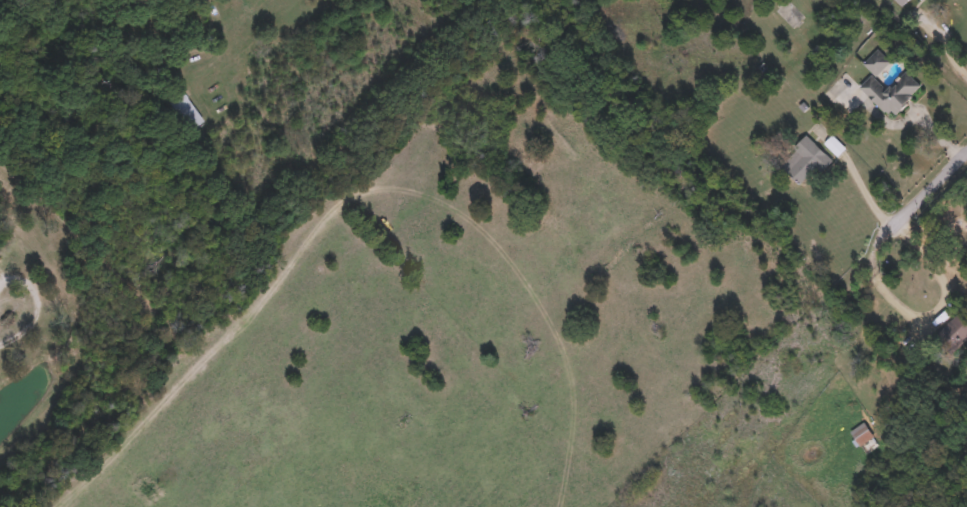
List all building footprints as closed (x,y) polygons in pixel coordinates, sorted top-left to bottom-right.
[(888,59),(876,72),(866,62),(878,49),(888,59)] [(859,85),(871,73),(887,88),(905,69),(921,85),(890,116),(859,85)] [(202,121),(188,130),(167,96),(181,87),(202,121)] [(830,157),(800,185),(779,163),(808,135),(830,157)] [(958,311),(966,321),(966,335),(947,353),(931,336),(958,311)] [(849,430),(866,422),(873,437),(856,445),(849,430)]
